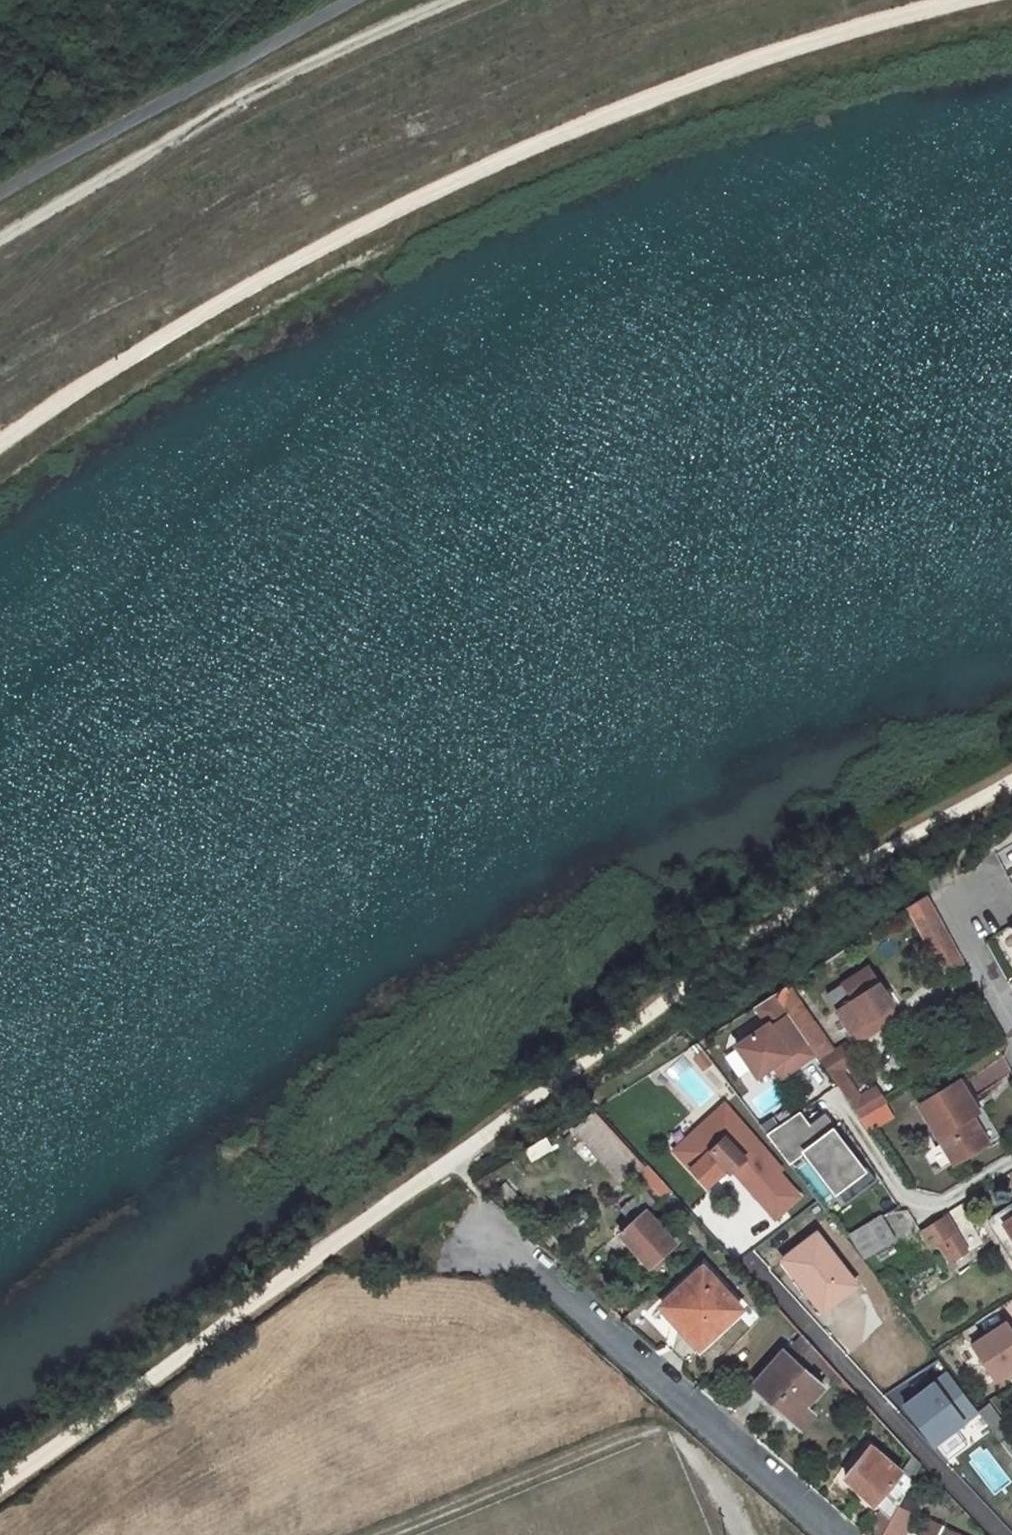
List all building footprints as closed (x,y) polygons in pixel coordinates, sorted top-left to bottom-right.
[(926,895),(908,905),(945,971),(962,962),(926,895)] [(784,982),(771,990),(829,1076),(838,1069),(851,1061),(840,1042),(828,1050),(784,982)] [(839,988),(822,998),(848,1037),(853,1033),(859,1044),(895,1019),(890,1010),(892,1008),(875,983),(848,1001),(839,988)] [(978,1070),(985,1087),(1011,1076),(1011,1075),(1006,1059),(978,1070)] [(838,1069),(829,1076),(846,1101),(854,1096),(838,1069)] [(959,1080),(919,1105),(953,1161),(987,1141),(971,1114),(977,1110),(959,1080)] [(854,1096),(846,1101),(859,1118),(880,1104),(869,1086),(854,1096)] [(593,1110),(569,1130),(617,1184),(640,1163),(593,1110)] [(798,1111),(765,1134),(787,1165),(801,1155),(837,1207),(873,1182),(823,1113),(807,1124),(798,1111)] [(741,1116),(720,1134),(730,1145),(750,1127),(741,1116)] [(709,1150),(688,1168),(704,1185),(724,1168),(728,1171),(763,1141),(750,1127),(730,1145),(720,1134),(706,1146),(709,1150)] [(882,1181),(862,1188),(872,1214),(891,1207),(882,1181)] [(952,1255),(971,1243),(937,1193),(904,1214),(914,1229),(928,1220),(952,1255)] [(644,1210),(615,1235),(645,1267),(673,1241),(644,1210)] [(1002,1222),(1011,1237),(1011,1215),(1002,1222)] [(863,1256),(890,1236),(875,1216),(847,1237),(863,1256)] [(815,1232),(781,1259),(798,1280),(804,1288),(809,1284),(828,1307),(855,1286),(815,1232)] [(702,1267),(661,1302),(699,1343),(738,1307),(702,1267)] [(798,1280),(793,1284),(818,1315),(828,1307),(809,1284),(804,1288),(798,1280)] [(1011,1373),(1011,1331),(1004,1319),(965,1345),(992,1386),(1011,1373)] [(821,1387),(801,1370),(818,1351),(801,1333),(754,1385),(793,1420),(821,1387)] [(723,1337),(704,1345),(710,1358),(729,1349),(723,1337)] [(953,1356),(941,1365),(960,1390),(972,1382),(953,1356)] [(1000,1443),(1011,1458),(1011,1434),(1000,1443)] [(844,1476),(880,1509),(865,1534),(882,1534),(899,1504),(921,1465),(917,1461),(903,1475),(872,1446),(863,1458),(861,1457),(844,1476)] [(882,1534),(911,1534),(921,1517),(899,1504),(882,1534)] [(930,1522),(924,1534),(956,1534),(930,1522)]
